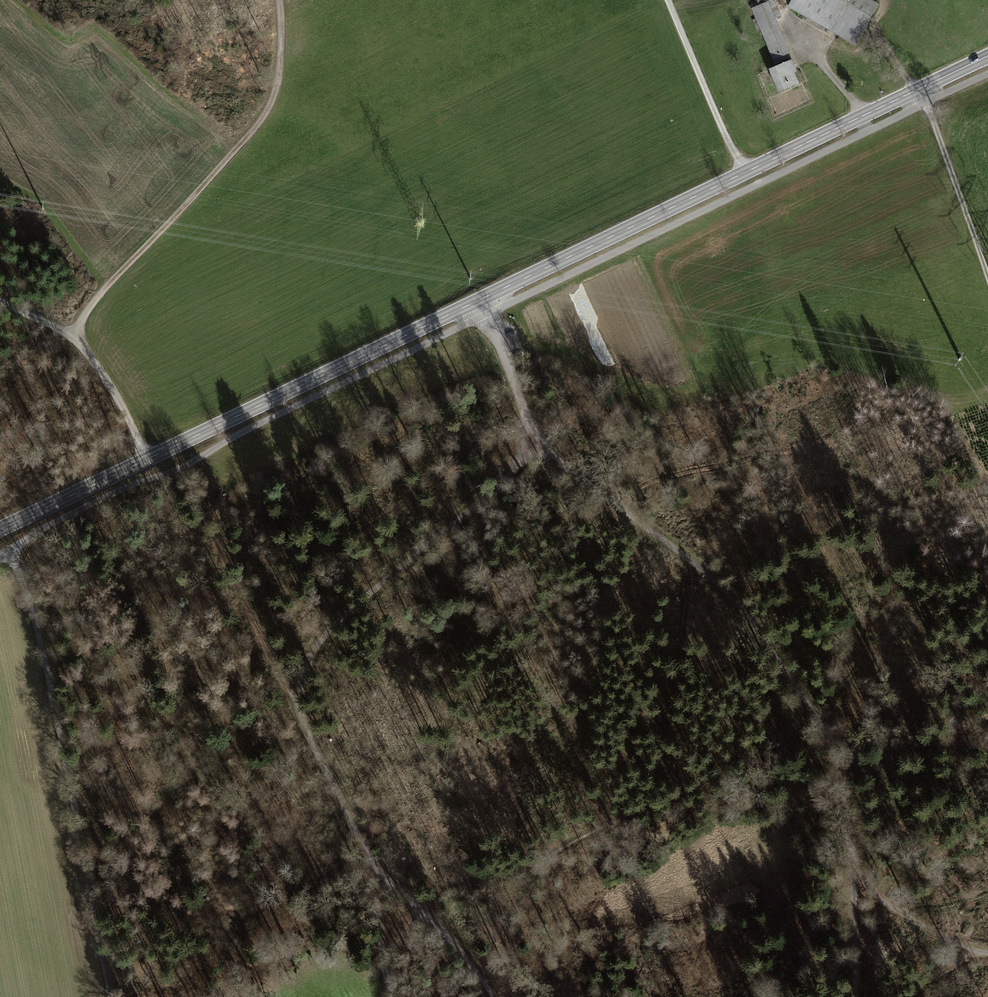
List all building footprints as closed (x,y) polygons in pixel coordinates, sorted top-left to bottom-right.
[(788,6),(811,19),(814,14),(833,24),(831,28),(856,44),(866,27),(864,26),(877,6),(867,0),(792,0),(788,6)] [(767,3),(753,9),(777,67),(770,70),(779,91),(797,83),(793,72),(795,71),(791,61),(787,63),(768,20),(774,18),(767,3)]
